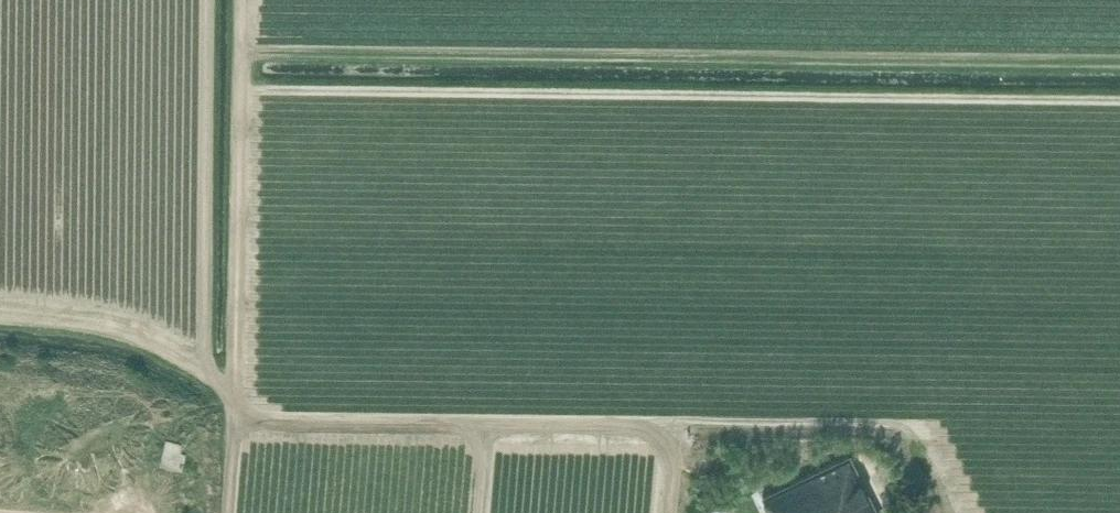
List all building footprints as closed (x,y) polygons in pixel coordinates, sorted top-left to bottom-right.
[(180,452),(182,444),(165,440),(159,465),(182,470),(185,454),(180,452)] [(847,456),(762,499),(769,512),(876,512),(847,456)]
